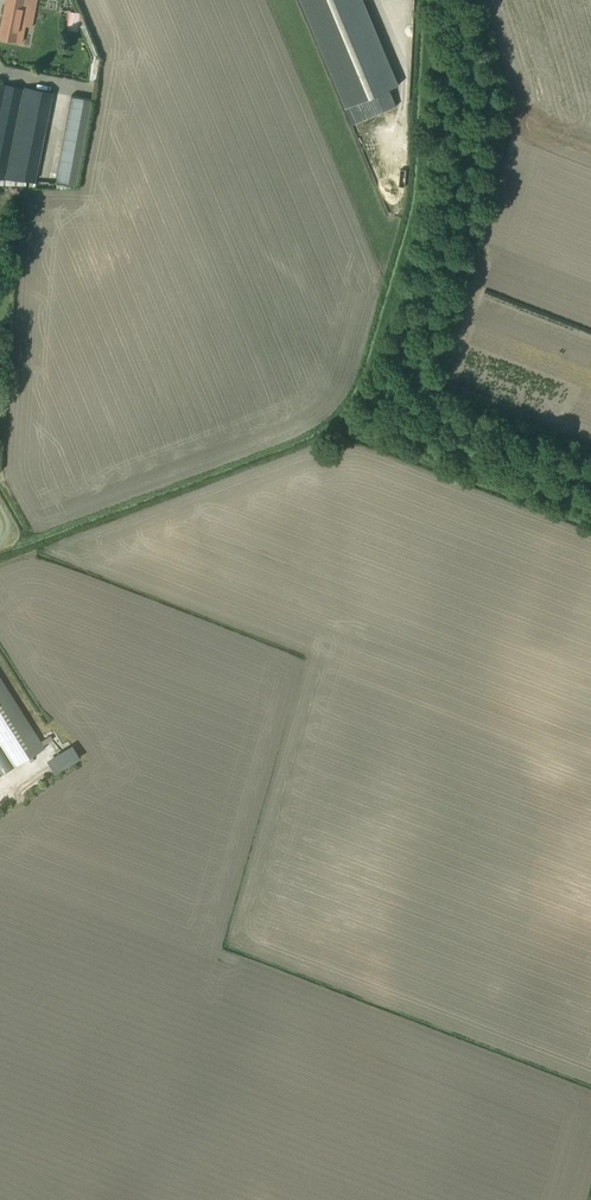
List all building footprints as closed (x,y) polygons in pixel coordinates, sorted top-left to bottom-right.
[(0,33),(0,38),(22,43),(26,26),(31,27),(37,0),(7,0),(0,33)] [(398,85),(363,0),(300,0),(344,108),(398,85)] [(68,10),(67,30),(79,31),(80,11),(68,10)] [(92,56),(87,80),(94,81),(95,81),(99,58),(98,57),(92,56)] [(53,92),(0,82),(0,180),(36,181),(53,92)] [(92,100),(72,96),(56,181),(76,185),(92,100)] [(15,767),(46,748),(0,676),(0,743),(15,767)] [(47,759),(55,773),(81,758),(73,744),(47,759)] [(3,775),(14,768),(0,745),(0,771),(3,775)]
